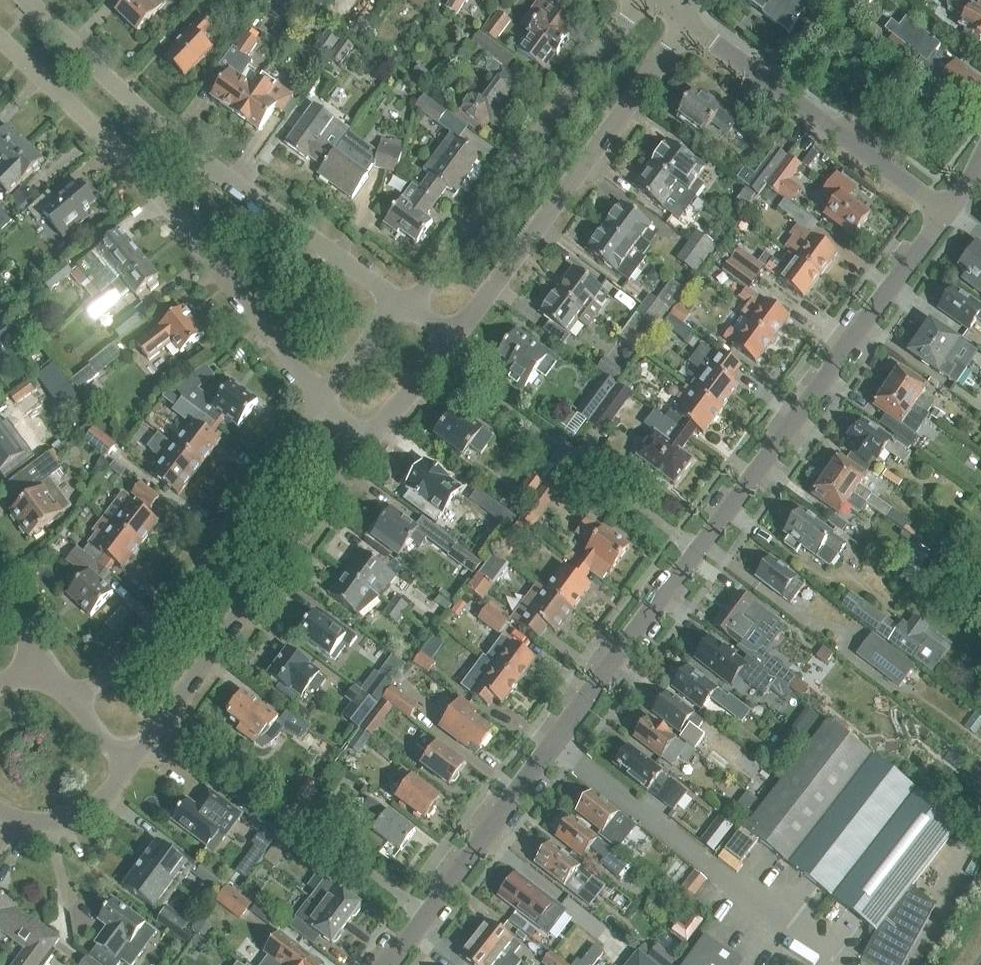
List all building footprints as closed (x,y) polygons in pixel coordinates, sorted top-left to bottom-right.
[(118,12),(139,31),(158,11),(165,2),(163,0),(129,0),(118,12)] [(322,3),(325,0),(294,0),(315,14),(322,3)] [(445,9),(456,15),(465,0),(451,0),(445,9)] [(789,33),(805,11),(790,0),(743,0),(752,6),(763,14),(789,33)] [(977,9),(961,0),(946,0),(944,3),(946,9),(960,18),(952,33),(972,50),(976,44),(980,45),(980,12),(977,9)] [(557,56),(570,38),(566,35),(574,23),(552,7),(544,18),(541,16),(528,34),(529,35),(517,51),(532,62),(544,46),(557,56)] [(493,42),(509,21),(496,12),(481,33),(493,42)] [(165,58),(186,77),(212,50),(201,39),(214,26),(202,15),(169,50),(171,52),(165,58)] [(935,52),(940,46),(905,18),(898,28),(890,22),(884,30),(921,60),(911,72),(935,91),(939,87),(964,106),(966,104),(969,104),(973,99),(972,95),(980,83),(980,82),(957,63),(954,67),(942,57),(935,52)] [(325,30),(312,48),(325,57),(338,38),(325,30)] [(235,49),(233,48),(220,67),(228,73),(212,97),(236,114),(263,75),(245,63),(248,59),(247,58),(257,43),(245,35),(235,49)] [(512,116),(504,110),(515,95),(517,96),(526,84),(506,70),(514,59),(480,35),(468,51),(488,65),(489,63),(493,66),(487,74),(495,80),(481,99),(469,91),(454,112),(483,134),(491,122),(502,130),(512,116)] [(337,65),(351,46),(343,41),(329,60),(337,65)] [(403,59),(399,54),(393,55),(390,60),(394,65),(400,65),(403,59)] [(377,79),(385,65),(370,55),(360,67),(377,79)] [(428,74),(418,66),(411,75),(420,83),(428,74)] [(294,96),(263,75),(236,114),(260,131),(276,107),(283,112),(294,96)] [(677,115),(706,136),(717,121),(730,131),(739,119),(708,96),(705,100),(694,92),(677,115)] [(437,124),(446,112),(424,96),(415,108),(437,124)] [(311,156),(318,161),(325,167),(326,167),(352,131),(321,108),(313,119),(308,115),(287,145),(308,160),(311,156)] [(28,145),(11,128),(3,137),(0,134),(0,173),(28,145)] [(326,167),(325,167),(320,174),(354,199),(369,177),(367,175),(373,166),(387,171),(398,145),(385,140),(379,153),(351,133),(352,131),(326,167)] [(419,189),(437,202),(447,188),(452,191),(453,189),(457,192),(465,181),(473,169),(471,168),(481,155),(452,133),(424,171),(429,175),(419,189)] [(696,162),(670,142),(652,165),(679,185),(687,191),(689,192),(695,197),(704,186),(697,181),(706,169),(696,162)] [(28,145),(0,173),(0,185),(10,195),(23,182),(24,183),(44,162),(28,145)] [(399,175),(409,149),(398,145),(387,171),(399,175)] [(757,196),(765,185),(781,164),(767,155),(745,187),(755,194),(757,196)] [(765,185),(783,198),(787,202),(797,188),(788,181),(798,166),(785,158),(781,164),(765,185)] [(679,185),(652,165),(635,188),(662,208),(679,221),(688,209),(680,204),(689,192),(687,191),(679,185)] [(824,217),(853,239),(870,217),(847,199),(856,188),(837,175),(829,186),(822,196),(833,204),(824,217)] [(81,184),(58,203),(49,191),(27,211),(36,222),(44,217),(63,239),(88,218),(83,212),(96,201),(81,184)] [(426,217),(437,202),(419,189),(418,190),(412,185),(402,199),(403,199),(385,223),(399,232),(400,230),(418,243),(433,222),(426,217)] [(733,202),(743,209),(755,194),(745,187),(733,202)] [(799,211),(787,202),(783,198),(777,206),(794,218),(799,211)] [(605,228),(643,256),(651,247),(641,239),(652,226),(623,204),(605,228)] [(10,221),(0,210),(0,229),(10,221)] [(781,247),(788,253),(797,259),(820,276),(837,253),(814,236),(813,238),(797,226),(790,236),(781,247)] [(646,259),(605,228),(588,252),(628,282),(646,259)] [(712,258),(724,241),(714,233),(709,240),(696,231),(689,241),(712,258)] [(102,293),(144,259),(128,240),(116,250),(112,245),(113,244),(110,240),(79,265),(102,293)] [(712,258),(689,241),(676,258),(699,275),(712,258)] [(964,282),(980,296),(980,249),(977,246),(960,268),(969,275),(964,282)] [(756,279),(764,268),(781,281),(781,282),(803,299),(820,276),(797,259),(788,253),(780,265),(765,254),(758,263),(739,249),(731,260),(756,279)] [(144,259),(102,293),(91,302),(101,314),(117,301),(116,299),(131,288),(137,295),(147,286),(151,291),(159,284),(155,280),(159,277),(144,259)] [(765,303),(748,290),(756,279),(731,260),(722,271),(745,289),(739,297),(748,304),(739,316),(749,324),(772,341),(789,318),(766,301),(765,303)] [(66,263),(43,282),(51,291),(74,272),(66,263)] [(585,312),(593,318),(600,308),(592,302),(602,289),(575,269),(558,292),(585,312)] [(648,293),(640,303),(662,319),(683,287),(671,277),(655,297),(648,293)] [(970,298),(969,299),(955,289),(949,298),(946,296),(940,306),(942,307),(940,309),(970,330),(978,319),(980,321),(980,306),(970,298)] [(585,312),(558,292),(541,315),(568,335),(578,322),(586,328),(593,318),(585,312)] [(18,298),(10,304),(17,314),(19,316),(27,309),(18,298)] [(616,335),(633,347),(650,325),(658,331),(664,322),(662,319),(640,303),(639,303),(616,335)] [(690,314),(677,304),(669,316),(682,325),(690,314)] [(171,340),(182,353),(204,336),(182,309),(134,347),(145,361),(171,340)] [(120,340),(143,321),(134,311),(111,329),(120,340)] [(2,346),(25,330),(15,315),(0,326),(0,343),(2,346)] [(922,336),(922,337),(950,357),(966,368),(970,362),(975,354),(931,323),(929,327),(926,325),(920,334),(922,336)] [(772,341),(749,324),(740,336),(730,329),(723,337),(734,345),(732,347),(755,363),(772,341)] [(534,379),(551,356),(518,330),(499,355),(509,362),(503,370),(523,384),(530,376),(534,379)] [(954,384),(964,369),(966,368),(950,357),(922,337),(921,338),(919,336),(912,346),(914,347),(911,353),(954,384)] [(691,338),(685,345),(693,351),(699,344),(691,338)] [(729,381),(740,367),(720,353),(717,356),(701,345),(696,351),(699,353),(691,364),(702,372),(692,385),(691,384),(688,387),(694,391),(720,410),(737,387),(729,381)] [(632,349),(627,346),(622,346),(618,351),(619,356),(623,360),(629,359),(632,355),(632,349)] [(20,357),(10,364),(20,377),(29,370),(20,357)] [(596,368),(610,377),(617,367),(603,357),(596,368)] [(208,419),(219,427),(226,419),(239,429),(258,403),(232,383),(217,402),(196,387),(213,374),(204,364),(170,391),(180,398),(208,419)] [(89,366),(71,381),(78,389),(96,374),(89,366)] [(887,388),(926,415),(931,407),(920,399),(927,388),(900,369),(898,371),(896,370),(890,379),(892,380),(887,388)] [(34,391),(39,387),(32,377),(27,381),(34,391)] [(27,381),(7,395),(15,406),(34,391),(27,381)] [(628,393),(629,394),(633,389),(623,381),(619,386),(628,393)] [(590,423),(589,423),(601,432),(601,431),(628,393),(619,386),(618,385),(590,423)] [(906,443),(926,415),(887,388),(882,396),(879,394),(873,403),(875,405),(874,407),(895,421),(889,431),(906,443)] [(586,419),(602,399),(590,391),(575,411),(586,419)] [(720,410),(694,391),(676,414),(670,410),(665,418),(666,419),(691,437),(696,429),(703,434),(720,410)] [(944,416),(934,409),(929,417),(938,423),(944,416)] [(451,416),(435,437),(463,457),(470,447),(482,455),(494,438),(471,421),(466,427),(451,416)] [(177,446),(203,465),(221,441),(213,436),(219,427),(208,419),(202,428),(195,422),(177,446)] [(635,457),(673,486),(693,459),(681,450),(691,437),(666,419),(656,432),(654,431),(635,457)] [(11,432),(4,422),(0,425),(0,440),(11,432)] [(856,447),(851,454),(872,468),(884,451),(901,465),(910,453),(865,422),(850,443),(856,447)] [(84,438),(106,455),(115,444),(92,427),(84,438)] [(185,489),(203,465),(177,446),(159,433),(149,445),(165,463),(153,478),(179,497),(185,489)] [(53,475),(57,467),(48,455),(18,477),(33,496),(11,512),(30,537),(33,535),(34,537),(43,531),(41,529),(62,513),(72,506),(51,477),(53,475)] [(885,517),(890,509),(891,508),(860,487),(867,477),(839,458),(838,459),(836,458),(830,467),(832,468),(825,477),(885,518),(885,517)] [(462,487),(453,480),(427,461),(406,489),(410,492),(405,500),(435,523),(462,487)] [(860,514),(866,505),(825,477),(819,487),(817,486),(811,495),(813,496),(812,497),(840,516),(847,506),(860,514)] [(529,505),(543,486),(533,479),(519,498),(529,505)] [(132,495),(151,509),(159,498),(140,484),(132,495)] [(518,519),(529,527),(530,528),(554,494),(543,485),(529,505),(519,518),(518,519)] [(470,501),(483,510),(490,500),(477,491),(470,501)] [(104,518),(141,546),(159,522),(121,494),(104,518)] [(374,534),(400,554),(410,540),(420,548),(429,536),(419,529),(392,509),(374,534)] [(890,509),(885,517),(903,530),(909,522),(890,509)] [(503,510),(495,519),(508,529),(516,519),(503,510)] [(790,537),(784,546),(796,555),(802,548),(830,568),(839,555),(846,546),(802,514),(789,532),(790,537)] [(847,525),(834,515),(828,523),(841,533),(847,525)] [(83,553),(110,573),(116,564),(124,569),(141,546),(104,518),(93,532),(97,535),(83,553)] [(589,571),(602,581),(608,572),(610,574),(629,547),(603,528),(602,529),(586,518),(574,534),(590,546),(577,563),(589,571)] [(518,519),(510,530),(494,551),(505,559),(529,527),(518,519)] [(921,537),(909,528),(907,532),(918,541),(921,537)] [(911,542),(895,562),(917,579),(932,558),(911,542)] [(451,555),(477,574),(485,563),(459,544),(451,555)] [(69,596),(92,617),(113,595),(104,586),(112,575),(110,573),(83,553),(77,549),(67,562),(86,577),(69,596)] [(356,565),(349,575),(378,596),(394,574),(362,551),(353,562),(356,565)] [(509,565),(495,554),(468,591),(482,601),(509,565)] [(806,585),(771,559),(757,579),(791,605),(806,585)] [(565,567),(547,590),(573,609),(590,586),(582,580),(589,571),(577,563),(571,571),(565,567)] [(378,596),(349,575),(342,584),(339,582),(330,593),(357,614),(378,596)] [(555,633),(573,609),(547,590),(538,584),(512,619),(538,639),(547,627),(555,633)] [(740,595),(740,594),(739,594),(714,627),(740,647),(755,626),(746,619),(755,606),(740,595)] [(388,603),(401,613),(406,605),(394,596),(388,603)] [(401,613),(388,603),(381,613),(394,622),(401,613)] [(476,618),(497,633),(506,619),(486,604),(476,618)] [(854,617),(876,634),(887,621),(864,604),(854,617)] [(321,619),(316,614),(301,635),(333,659),(333,658),(336,660),(348,645),(352,648),(359,638),(325,613),(321,619)] [(904,619),(888,641),(929,672),(946,650),(904,619)] [(113,635),(119,628),(112,621),(105,628),(113,635)] [(898,687),(914,667),(872,636),(857,656),(898,687)] [(505,654),(497,665),(519,682),(535,659),(514,643),(513,645),(502,637),(494,647),(505,654)] [(735,660),(710,640),(695,659),(730,687),(738,677),(764,697),(776,682),(749,662),(742,670),(739,668),(740,667),(734,662),(735,660)] [(783,688),(787,690),(789,688),(796,679),(797,678),(759,649),(749,662),(776,682),(783,688)] [(281,684),(277,690),(295,704),(300,697),(302,699),(310,688),(318,694),(327,682),(319,676),(320,674),(289,650),(269,676),(281,684)] [(411,663),(425,674),(432,663),(419,653),(411,663)] [(519,682),(497,665),(481,654),(459,685),(486,705),(492,697),(503,704),(519,682)] [(673,688),(701,710),(709,699),(737,720),(744,711),(688,668),(673,688)] [(367,695),(379,704),(380,702),(394,684),(381,675),(367,695)] [(796,679),(789,688),(800,697),(807,688),(796,679)] [(350,703),(340,716),(359,730),(379,704),(367,695),(353,685),(344,698),(350,703)] [(418,706),(392,687),(384,698),(409,717),(418,706)] [(778,695),(786,701),(791,694),(787,690),(783,688),(778,695)] [(282,720),(245,693),(229,715),(243,725),(239,731),(256,743),(258,741),(265,746),(272,741),(277,735),(281,727),(300,739),(309,729),(287,713),(282,720)] [(703,722),(668,695),(653,714),(679,734),(676,738),(692,750),(703,736),(696,731),(703,722)] [(436,724),(467,748),(471,743),(480,750),(492,734),(470,717),(475,711),(458,698),(443,715),(436,724)] [(359,730),(359,731),(369,738),(390,709),(380,702),(379,704),(359,730)] [(807,710),(790,732),(802,741),(819,719),(807,710)] [(831,721),(835,716),(828,710),(824,715),(831,721)] [(634,738),(667,764),(674,755),(683,762),(691,752),(649,719),(634,738)] [(744,832),(788,866),(873,757),(829,722),(744,832)] [(359,731),(347,746),(357,753),(369,738),(359,731)] [(422,766),(450,786),(452,783),(454,783),(458,778),(457,776),(464,766),(426,738),(420,746),(431,754),(422,766)] [(628,747),(613,766),(673,812),(686,792),(662,773),(628,747)] [(776,747),(762,764),(776,775),(790,758),(776,747)] [(788,866),(831,900),(917,791),(873,757),(788,866)] [(397,798),(425,819),(426,817),(430,817),(434,811),(434,807),(440,799),(401,770),(395,778),(406,786),(397,798)] [(298,794),(306,800),(318,785),(310,778),(298,794)] [(173,821),(199,840),(208,847),(220,832),(226,837),(243,815),(210,790),(198,807),(188,800),(173,821)] [(912,887),(960,825),(917,791),(831,900),(875,934),(912,887)] [(600,833),(597,836),(617,853),(636,829),(592,794),(576,813),(600,833)] [(370,798),(367,803),(357,816),(375,829),(373,831),(401,852),(415,832),(370,798)] [(733,811),(743,819),(748,812),(739,805),(733,811)] [(254,813),(246,823),(260,833),(252,844),(265,854),(280,833),(254,813)] [(732,828),(720,818),(700,843),(713,853),(732,828)] [(588,850),(602,861),(599,866),(619,882),(630,867),(570,820),(556,838),(582,858),(588,850)] [(280,839),(274,847),(286,855),(292,847),(280,839)] [(144,861),(180,887),(197,864),(173,846),(170,850),(159,841),(144,861)] [(579,898),(586,889),(594,879),(550,845),(535,865),(564,887),(579,898)] [(180,887),(144,861),(125,887),(148,904),(150,901),(163,910),(180,887)] [(220,876),(204,864),(197,874),(213,886),(220,876)] [(686,886),(697,894),(707,882),(696,873),(686,886)] [(500,898),(548,936),(565,914),(517,876),(500,898)] [(215,901),(239,919),(252,902),(227,883),(215,901)] [(315,893),(310,899),(345,926),(351,918),(354,917),(359,912),(358,909),(360,906),(334,887),(324,900),(315,893)] [(875,934),(862,955),(881,964),(901,964),(934,904),(912,887),(875,934)] [(8,937),(15,942),(31,920),(17,910),(18,908),(0,895),(0,931),(8,937)] [(316,949),(324,939),(332,945),(333,943),(336,943),(340,937),(339,934),(345,926),(310,899),(305,905),(309,908),(292,930),(316,949)] [(158,933),(114,901),(100,921),(109,928),(97,944),(99,946),(90,958),(100,964),(120,964),(121,964),(122,964),(134,964),(158,933)] [(190,922),(168,906),(157,921),(188,943),(194,936),(184,929),(190,922)] [(684,928),(678,923),(671,931),(687,943),(702,922),(694,915),(684,928)] [(31,920),(15,942),(27,950),(16,964),(47,964),(57,951),(54,949),(61,938),(32,918),(31,920)] [(196,918),(188,929),(202,938),(209,927),(196,918)] [(506,964),(517,964),(519,962),(512,956),(519,946),(489,922),(475,940),(506,964)] [(279,934),(264,953),(266,955),(258,964),(320,964),(279,934)] [(197,936),(192,945),(202,951),(208,943),(197,936)] [(705,938),(685,964),(742,964),(705,938)] [(475,940),(461,959),(469,964),(506,964),(475,940)] [(646,944),(639,950),(646,957),(652,950),(646,944)] [(678,959),(659,944),(647,959),(655,964),(673,964),(678,959)] [(638,953),(628,964),(653,964),(638,953)] [(551,954),(543,964),(544,964),(566,964),(551,954)] [(80,964),(98,964),(87,957),(80,964)]
